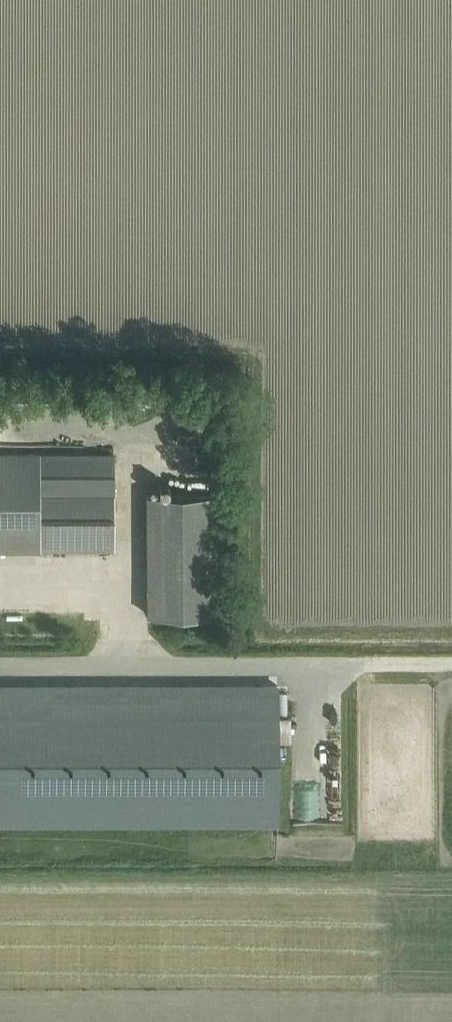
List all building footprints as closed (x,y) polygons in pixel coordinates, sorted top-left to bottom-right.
[(38,454),(38,453),(0,453),(0,550),(38,550),(38,538),(38,490),(38,454)] [(112,454),(38,454),(38,490),(112,490),(112,454)] [(38,490),(38,538),(112,537),(112,490),(38,490)] [(215,614),(214,494),(146,494),(146,615),(215,614)] [(277,685),(0,685),(0,823),(277,823),(277,685)] [(334,765),(332,753),(319,755),(321,768),(334,765)]
